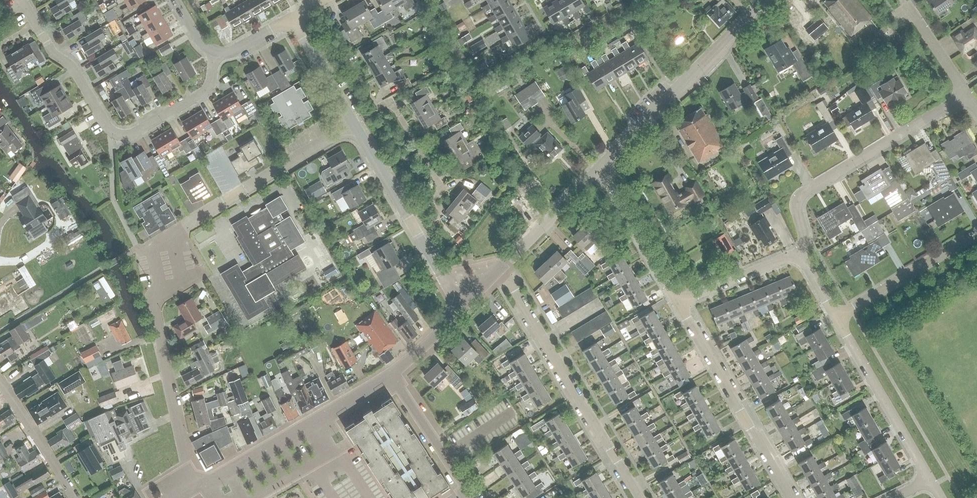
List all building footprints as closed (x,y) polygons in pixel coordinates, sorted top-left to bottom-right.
[(57,4),(50,8),(56,19),(72,9),(69,3),(74,0),(55,0),(57,4)] [(124,14),(130,10),(146,0),(124,0),(125,1),(128,6),(121,10),(124,14)] [(245,1),(253,16),(263,11),(257,0),(247,0),(245,1)] [(263,11),(273,5),(270,0),(257,0),(263,11)] [(394,17),(390,10),(396,7),(392,0),(378,0),(383,10),(378,13),(384,23),(394,17)] [(396,7),(402,3),(406,10),(415,4),(413,0),(392,0),(396,7)] [(491,8),(490,5),(499,0),(487,0),(489,3),(482,7),(485,11),(491,8)] [(490,19),(491,22),(497,18),(496,16),(512,6),(508,0),(499,0),(490,5),(491,8),(495,13),(488,17),(490,19)] [(554,1),(564,17),(566,16),(572,12),(576,19),(580,16),(577,10),(574,11),(568,0),(556,0),(554,1)] [(574,11),(577,10),(576,10),(582,6),(586,13),(591,10),(587,4),(584,5),(581,0),(568,0),(574,11)] [(718,2),(707,13),(719,26),(735,12),(724,0),(716,0),(718,2)] [(857,0),(825,0),(823,2),(828,8),(827,9),(850,38),(866,25),(865,24),(872,18),(857,0)] [(937,13),(954,2),(954,1),(955,0),(929,0),(937,13)] [(115,1),(106,6),(108,9),(117,5),(115,1)] [(210,1),(204,4),(208,11),(213,8),(210,1)] [(245,1),(235,7),(243,22),(253,16),(245,1)] [(378,13),(375,7),(370,10),(364,1),(353,7),(362,22),(368,19),(374,28),(384,23),(378,13)] [(566,25),(568,24),(570,23),(566,16),(564,17),(554,1),(543,8),(553,24),(562,18),(566,25)] [(444,2),(439,5),(442,11),(447,8),(444,2)] [(659,8),(663,15),(671,10),(666,3),(659,8)] [(161,15),(155,5),(138,15),(142,22),(135,26),(138,30),(144,26),(144,25),(161,15)] [(243,22),(235,7),(230,10),(228,6),(224,9),(226,12),(225,13),(233,28),(243,22)] [(518,16),(512,6),(496,16),(497,18),(500,24),(494,27),(497,32),(503,28),(502,26),(518,16)] [(362,22),(353,7),(343,13),(347,20),(342,23),(351,38),(360,32),(356,26),(362,22)] [(112,8),(104,13),(109,22),(118,17),(112,8)] [(81,24),(87,20),(81,11),(70,17),(73,23),(62,29),(68,39),(85,30),(81,24)] [(144,40),(150,36),(150,35),(167,25),(161,15),(144,25),(144,26),(148,32),(141,36),(144,40)] [(219,24),(222,28),(227,25),(221,15),(216,18),(219,24)] [(964,30),(976,21),(976,16),(976,15),(961,25),(964,30)] [(524,27),(518,16),(502,26),(503,28),(507,34),(500,38),(503,42),(509,39),(508,36),(524,27)] [(167,25),(150,35),(150,36),(154,42),(147,46),(149,50),(156,46),(156,45),(173,35),(167,25)] [(530,37),(524,27),(508,36),(509,39),(513,44),(506,48),(509,53),(516,49),(514,47),(530,37)] [(106,37),(100,28),(85,37),(88,42),(81,45),(87,56),(104,46),(100,40),(106,37)] [(432,30),(423,34),(429,44),(437,40),(432,30)] [(965,55),(966,56),(968,57),(970,56),(976,52),(976,32),(975,30),(965,36),(962,31),(952,37),(962,52),(963,51),(965,55)] [(469,33),(461,38),(464,43),(472,38),(469,33)] [(626,41),(622,35),(618,38),(625,50),(627,49),(637,65),(648,59),(638,42),(630,48),(626,41)] [(363,54),(369,64),(384,55),(381,50),(388,46),(382,36),(372,42),(375,47),(363,54)] [(122,43),(128,54),(133,50),(127,40),(122,43)] [(795,59),(787,46),(785,48),(780,40),(764,49),(777,70),(795,59)] [(612,42),(608,45),(610,48),(611,50),(616,47),(612,42)] [(159,49),(163,55),(172,49),(169,43),(159,49)] [(28,44),(17,50),(26,66),(32,62),(35,66),(44,60),(38,49),(33,52),(28,44)] [(140,44),(134,48),(140,58),(146,54),(140,44)] [(611,50),(615,56),(617,55),(627,71),(637,65),(627,49),(625,50),(620,54),(616,47),(611,50)] [(96,58),(99,63),(94,66),(99,76),(116,67),(112,61),(118,57),(112,48),(96,58)] [(26,66),(17,50),(6,57),(12,68),(7,71),(15,84),(20,81),(15,72),(26,66)] [(294,65),(285,50),(274,57),(280,68),(272,73),(282,90),(291,85),(283,72),(294,65)] [(369,64),(375,75),(391,66),(387,60),(394,56),(391,52),(385,56),(384,55),(369,64)] [(601,56),(605,62),(607,61),(617,77),(627,71),(617,55),(615,56),(609,60),(605,54),(601,56)] [(195,73),(185,56),(173,64),(183,80),(195,73)] [(812,75),(801,57),(795,61),(801,71),(798,73),(802,80),(812,75)] [(591,62),(595,68),(597,67),(607,84),(617,77),(607,61),(605,62),(599,66),(595,59),(591,62)] [(153,77),(162,93),(172,87),(166,76),(171,73),(165,62),(156,68),(159,73),(153,77)] [(596,90),(604,85),(607,84),(597,67),(595,68),(589,72),(585,65),(580,68),(584,75),(586,73),(596,90)] [(256,91),(265,85),(269,91),(279,86),(271,74),(266,77),(259,66),(246,74),(256,91)] [(375,75),(381,85),(394,78),(397,83),(407,78),(401,68),(394,72),(391,66),(375,75)] [(558,71),(564,80),(572,75),(567,66),(558,71)] [(135,95),(142,105),(152,99),(145,88),(151,85),(144,74),(135,80),(138,85),(134,88),(127,77),(121,81),(130,97),(135,95)] [(117,98),(111,101),(121,117),(131,111),(125,100),(130,97),(117,75),(109,79),(116,91),(114,92),(117,98)] [(41,76),(35,79),(38,85),(44,81),(41,76)] [(495,88),(497,92),(508,86),(503,77),(488,85),(491,91),(495,88)] [(900,80),(896,83),(893,78),(887,81),(885,77),(869,86),(877,99),(881,96),(885,103),(891,99),(894,105),(904,99),(901,93),(906,91),(900,80)] [(513,95),(522,108),(543,94),(534,81),(513,95)] [(43,100),(46,106),(65,95),(59,84),(46,91),(43,85),(30,93),(37,103),(43,100)] [(277,117),(285,130),(311,115),(309,111),(314,109),(308,100),(304,102),(301,98),(306,96),(300,86),(296,89),(293,84),(271,98),(273,102),(270,104),(275,113),(279,111),(281,115),(277,117)] [(719,92),(730,111),(742,104),(742,103),(748,99),(750,102),(756,99),(749,86),(743,89),(745,91),(740,94),(734,84),(719,92)] [(817,89),(820,94),(828,90),(825,84),(817,89)] [(866,84),(857,90),(864,102),(870,98),(871,100),(875,98),(874,96),(866,84)] [(410,104),(417,116),(434,106),(426,94),(430,92),(426,86),(415,92),(419,99),(410,104)] [(561,105),(571,122),(585,114),(578,103),(585,99),(578,87),(565,94),(568,101),(561,105)] [(223,98),(233,115),(235,119),(245,114),(247,117),(253,113),(246,102),(241,106),(233,92),(223,98)] [(65,95),(46,106),(49,111),(41,116),(47,127),(60,120),(56,114),(71,105),(65,95)] [(221,117),(215,121),(222,132),(233,126),(233,124),(230,119),(228,118),(228,117),(233,115),(223,98),(213,104),(221,117)] [(761,98),(754,103),(762,116),(765,115),(769,112),(761,98)] [(251,99),(246,102),(253,113),(258,110),(251,99)] [(816,104),(827,122),(833,119),(822,101),(816,104)] [(866,103),(865,104),(841,118),(845,125),(847,125),(851,122),(854,128),(874,116),(866,103)] [(417,116),(425,128),(433,123),(437,129),(448,122),(444,116),(441,118),(434,106),(417,116)] [(723,142),(706,114),(704,115),(700,108),(675,123),(679,129),(678,130),(698,162),(718,151),(716,147),(723,142)] [(202,110),(192,116),(202,133),(211,127),(216,135),(222,132),(215,121),(210,124),(202,110)] [(190,136),(185,139),(192,150),(197,147),(193,138),(202,133),(192,116),(182,122),(190,136)] [(496,124),(503,135),(513,129),(507,118),(496,124)] [(444,139),(451,152),(467,143),(460,131),(464,128),(460,122),(449,129),(452,134),(444,139)] [(827,122),(806,135),(816,151),(837,138),(827,122)] [(6,152),(11,149),(14,152),(22,146),(5,124),(0,127),(0,144),(6,152)] [(527,145),(532,141),(534,143),(541,151),(537,155),(538,159),(541,161),(545,163),(548,160),(549,160),(562,148),(554,139),(547,131),(541,137),(539,135),(540,134),(532,124),(519,136),(527,145)] [(72,128),(58,137),(62,144),(69,155),(66,156),(70,163),(74,160),(76,163),(78,161),(80,165),(87,161),(79,148),(80,148),(79,147),(82,145),(76,135),(76,134),(72,128)] [(171,128),(161,134),(171,151),(177,147),(180,152),(183,150),(186,154),(192,150),(185,139),(180,142),(171,128)] [(957,153),(956,151),(961,148),(967,159),(976,153),(976,147),(965,128),(954,135),(955,137),(950,140),(949,138),(941,143),(950,158),(957,153)] [(160,154),(154,157),(161,169),(165,166),(167,165),(164,161),(168,159),(165,155),(171,151),(161,134),(151,140),(160,154)] [(760,162),(760,163),(770,179),(770,178),(790,166),(790,167),(791,167),(786,158),(785,156),(790,152),(792,154),(781,137),(775,141),(781,150),(780,150),(781,152),(761,164),(760,162)] [(239,156),(230,161),(238,174),(259,162),(255,155),(261,152),(253,138),(240,146),(242,150),(237,153),(239,156)] [(451,152),(459,164),(467,159),(471,165),(482,159),(478,153),(480,151),(473,139),(467,143),(451,152)] [(902,156),(899,158),(904,165),(908,162),(914,173),(923,168),(934,161),(935,161),(930,152),(928,149),(926,150),(922,144),(924,143),(924,142),(904,154),(901,155),(902,156)] [(741,150),(735,153),(740,161),(746,157),(741,150)] [(120,162),(124,170),(120,172),(122,185),(125,190),(131,187),(132,186),(133,184),(132,182),(131,180),(142,174),(140,171),(151,164),(143,151),(132,158),(131,156),(120,162)] [(332,166),(322,171),(321,175),(327,185),(333,182),(334,183),(345,177),(341,171),(350,166),(341,151),(328,159),(332,166)] [(497,156),(503,172),(513,167),(506,152),(497,156)] [(942,160),(936,164),(941,173),(937,176),(941,182),(951,175),(942,160)] [(975,162),(957,173),(961,180),(973,173),(976,180),(976,164),(975,162)] [(19,163),(12,173),(19,178),(27,168),(25,166),(19,163)] [(165,166),(161,169),(166,177),(170,175),(165,166)] [(863,190),(856,194),(860,201),(867,197),(868,199),(882,190),(892,207),(890,208),(891,209),(900,203),(898,199),(905,194),(896,179),(889,183),(881,170),(862,181),(864,185),(861,186),(863,190)] [(201,196),(203,200),(212,194),(198,172),(189,177),(190,178),(180,184),(192,203),(193,202),(192,201),(201,196)] [(652,183),(669,212),(684,204),(683,203),(692,198),(693,201),(702,195),(695,182),(686,187),(687,190),(681,194),(680,192),(678,193),(671,182),(673,180),(669,173),(652,183)] [(167,177),(172,186),(178,182),(173,174),(167,177)] [(942,188),(948,185),(951,191),(957,187),(951,177),(940,184),(942,188)] [(304,190),(311,201),(327,191),(320,180),(304,190)] [(343,196),(350,207),(366,199),(358,185),(351,189),(348,183),(332,193),(336,200),(343,196)] [(464,188),(454,199),(468,210),(477,199),(481,203),(486,197),(476,189),(471,194),(464,188)] [(143,202),(134,208),(141,219),(143,217),(146,222),(143,224),(150,235),(177,219),(170,207),(169,208),(160,193),(150,198),(151,200),(144,204),(143,202)] [(238,233),(236,234),(252,263),(241,270),(236,262),(220,271),(246,316),(267,304),(261,294),(274,287),(273,285),(305,266),(298,254),(295,256),(291,250),(306,241),(290,214),(284,217),(281,212),(288,208),(280,194),(265,203),(266,205),(248,216),(246,213),(231,222),(238,233)] [(926,208),(937,226),(963,210),(953,194),(945,199),(943,197),(926,208)] [(321,195),(312,200),(316,206),(324,201),(321,195)] [(28,231),(29,230),(34,237),(32,238),(32,239),(48,229),(48,228),(46,229),(42,222),(46,219),(38,207),(37,208),(29,196),(16,203),(21,211),(23,211),(25,215),(20,219),(28,231)] [(63,218),(64,220),(72,214),(59,198),(50,205),(60,220),(63,218)] [(755,205),(760,213),(771,206),(770,205),(766,198),(755,205)] [(468,210),(454,199),(445,211),(452,216),(448,221),(458,230),(463,224),(460,221),(468,210)] [(777,202),(771,204),(775,213),(780,211),(777,202)] [(818,218),(830,237),(841,231),(837,225),(851,216),(859,230),(867,226),(853,204),(847,208),(844,203),(818,218)] [(348,235),(352,242),(358,238),(359,239),(365,236),(368,241),(378,235),(375,230),(375,229),(372,224),(381,219),(372,204),(359,212),(365,222),(353,229),(355,231),(348,235)] [(905,216),(899,207),(892,211),(898,220),(905,216)] [(595,215),(584,225),(601,243),(604,239),(597,232),(604,225),(595,215)] [(758,239),(760,238),(764,245),(775,238),(768,226),(769,225),(764,217),(750,225),(758,239)] [(861,230),(868,242),(884,232),(877,220),(861,230)] [(587,249),(594,242),(597,246),(601,243),(584,225),(573,235),(583,245),(587,249)] [(64,240),(68,246),(84,235),(81,229),(64,240)] [(733,250),(724,233),(713,240),(722,256),(733,250)] [(459,235),(454,240),(458,244),(463,239),(459,235)] [(845,261),(854,275),(880,260),(875,251),(882,247),(878,239),(870,244),(870,243),(850,255),(851,258),(845,261)] [(389,244),(371,254),(377,264),(381,271),(376,274),(381,282),(398,273),(393,265),(399,261),(402,259),(399,261),(389,244),(392,242),(389,244)] [(358,255),(361,260),(371,254),(368,249),(358,255)] [(557,251),(546,262),(563,280),(567,276),(562,271),(561,272),(558,269),(559,268),(566,262),(569,265),(573,261),(566,254),(566,253),(562,257),(557,251)] [(579,257),(580,258),(590,269),(596,264),(586,253),(584,255),(582,253),(579,257)] [(613,272),(614,274),(628,266),(622,255),(609,263),(607,261),(600,264),(603,269),(609,265),(613,272)] [(575,264),(584,274),(589,270),(580,259),(575,264)] [(546,262),(535,272),(545,282),(552,275),(553,274),(555,277),(555,278),(560,283),(563,280),(546,262)] [(323,272),(327,279),(338,272),(334,266),(323,272)] [(619,282),(620,285),(634,277),(628,266),(614,274),(613,272),(606,275),(609,279),(615,275),(619,282)] [(790,275),(777,281),(784,297),(792,293),(795,300),(800,298),(790,275)] [(625,293),(626,296),(640,288),(634,277),(620,285),(619,282),(612,286),(615,290),(621,286),(625,293)] [(104,280),(98,283),(104,293),(110,289),(104,280)] [(397,281),(392,285),(397,292),(402,288),(397,281)] [(777,281),(764,287),(770,302),(779,299),(782,305),(786,303),(784,297),(777,281)] [(558,306),(573,296),(566,284),(551,294),(558,306)] [(591,286),(587,289),(593,299),(597,296),(591,286)] [(764,287),(750,292),(757,308),(766,304),(769,311),(773,309),(770,302),(764,287)] [(647,299),(641,289),(640,288),(626,296),(625,293),(619,297),(621,301),(627,297),(633,307),(647,299)] [(587,289),(582,292),(588,302),(593,299),(587,289)] [(604,290),(598,294),(600,298),(607,295),(604,290)] [(582,292),(577,295),(583,305),(588,302),(582,292)] [(750,292),(737,298),(744,314),(752,310),(755,317),(760,315),(757,308),(750,292)] [(0,298),(0,316),(11,309),(15,316),(27,309),(20,297),(14,301),(9,293),(0,298)] [(392,299),(398,307),(407,319),(400,324),(395,318),(391,321),(396,328),(397,327),(406,340),(417,332),(410,324),(418,318),(400,293),(392,299)] [(577,295),(571,298),(577,307),(578,308),(580,307),(583,305),(577,295)] [(174,326),(181,337),(197,328),(193,322),(202,317),(191,298),(178,306),(186,319),(174,326)] [(571,298),(566,302),(570,307),(572,311),(578,308),(577,307),(571,298)] [(737,298),(723,304),(730,319),(739,315),(742,322),(746,320),(744,314),(737,298)] [(611,299),(605,302),(608,308),(614,304),(611,299)] [(566,302),(561,305),(563,307),(567,315),(572,311),(570,307),(566,302)] [(733,326),(730,319),(723,304),(710,309),(717,325),(726,321),(729,328),(733,326)] [(563,307),(561,305),(558,307),(556,308),(562,318),(567,315),(563,307)] [(206,318),(213,331),(227,323),(220,310),(206,318)] [(391,350),(392,348),(391,347),(398,341),(375,310),(355,325),(373,349),(370,351),(370,352),(373,357),(375,358),(378,356),(382,361),(384,360),(386,363),(394,357),(390,351),(391,350)] [(605,310),(601,313),(608,323),(611,321),(605,310)] [(643,326),(645,329),(659,320),(653,310),(639,317),(638,315),(631,319),(633,323),(639,319),(643,326)] [(806,311),(794,318),(797,324),(809,317),(806,311)] [(601,313),(596,316),(603,326),(608,323),(601,313)] [(477,325),(487,337),(495,330),(500,336),(508,329),(501,321),(498,323),(491,314),(477,325)] [(596,316),(591,319),(597,329),(603,326),(596,316)] [(591,319),(586,322),(592,332),(597,329),(591,319)] [(117,340),(120,339),(122,344),(131,339),(120,320),(110,325),(117,340)] [(627,320),(617,325),(626,341),(631,337),(630,335),(627,330),(631,328),(631,326),(627,320)] [(650,337),(651,339),(665,331),(659,320),(645,329),(643,326),(638,330),(640,334),(646,330),(650,337)] [(750,329),(747,321),(741,323),(744,331),(750,329)] [(586,322),(581,325),(587,336),(592,332),(586,322)] [(7,355),(11,361),(18,356),(14,350),(20,346),(19,344),(30,338),(21,323),(10,330),(13,335),(0,343),(1,344),(0,345),(0,359),(7,355)] [(600,329),(605,337),(615,331),(610,323),(600,329)] [(802,324),(796,327),(798,332),(805,328),(802,324)] [(581,325),(576,328),(582,339),(587,336),(581,325)] [(808,342),(812,348),(827,340),(820,328),(813,332),(810,327),(795,335),(801,346),(808,342)] [(582,339),(576,328),(570,331),(577,342),(582,339)] [(655,347),(657,350),(671,342),(665,331),(651,339),(650,337),(644,341),(646,344),(652,341),(655,347)] [(770,332),(764,335),(768,341),(774,338),(770,332)] [(309,344),(313,353),(328,345),(323,337),(309,344)] [(731,349),(738,361),(753,352),(748,344),(754,340),(752,337),(731,349)] [(290,339),(280,345),(283,350),(293,344),(290,339)] [(478,363),(482,360),(489,354),(478,342),(472,347),(464,339),(452,350),(466,365),(473,358),(478,363)] [(512,346),(506,339),(500,344),(505,350),(512,346)] [(220,364),(218,361),(219,360),(215,352),(211,353),(210,353),(203,340),(191,346),(198,359),(190,363),(193,369),(182,375),(187,384),(206,375),(205,373),(211,370),(211,371),(212,372),(213,372),(214,372),(215,372),(216,372),(217,371),(218,371),(219,370),(220,369),(220,368),(220,366),(220,364)] [(357,361),(346,340),(333,348),(345,369),(357,361)] [(812,365),(815,370),(830,361),(827,356),(834,352),(827,340),(812,348),(819,361),(812,365)] [(275,358),(281,367),(308,352),(303,342),(275,358)] [(602,353),(604,355),(610,352),(608,348),(601,351),(596,342),(582,351),(587,360),(588,361),(602,353)] [(662,358),(663,361),(677,353),(671,342),(657,350),(655,347),(649,351),(652,355),(658,352),(662,358)] [(100,355),(96,346),(81,353),(86,362),(100,355)] [(30,359),(38,372),(31,377),(30,376),(24,380),(24,381),(14,388),(20,397),(27,393),(28,395),(38,388),(37,387),(48,380),(48,381),(56,376),(48,365),(47,365),(43,359),(51,353),(48,348),(30,359)] [(738,361),(745,374),(760,365),(755,357),(761,353),(759,349),(753,352),(738,361)] [(514,371),(516,373),(530,364),(523,353),(509,362),(507,359),(501,363),(504,368),(510,364),(514,371)] [(608,362),(604,356),(604,355),(602,353),(588,361),(595,372),(609,364),(610,366),(616,362),(614,358),(608,362)] [(668,369),(669,371),(683,363),(677,353),(663,361),(662,358),(655,362),(658,366),(664,362),(668,369)] [(112,373),(118,387),(138,380),(132,365),(124,368),(121,360),(115,362),(118,370),(112,373)] [(832,383),(847,374),(840,362),(833,366),(830,361),(815,370),(811,372),(816,381),(827,375),(832,383)] [(745,374),(753,386),(767,377),(762,369),(768,365),(766,362),(760,365),(745,374)] [(690,375),(684,365),(683,363),(669,371),(668,369),(662,372),(664,377),(670,373),(676,383),(690,375)] [(444,376),(449,382),(449,383),(453,387),(461,380),(457,375),(457,376),(447,366),(443,369),(437,364),(425,376),(434,386),(444,376)] [(521,382),(522,384),(537,375),(530,364),(516,373),(514,371),(508,374),(510,379),(517,375),(521,382)] [(615,374),(617,377),(623,373),(621,369),(614,373),(610,366),(609,364),(595,372),(601,383),(615,374)] [(300,376),(293,379),(288,369),(281,373),(285,383),(291,395),(294,393),(298,402),(297,402),(302,412),(315,406),(305,385),(300,376)] [(78,370),(58,382),(64,392),(85,380),(78,370)] [(327,382),(334,395),(349,386),(342,373),(336,376),(333,371),(326,375),(328,381),(327,382)] [(261,377),(266,388),(272,385),(267,374),(261,377)] [(618,378),(617,377),(615,374),(601,383),(608,394),(622,385),(623,387),(629,383),(627,380),(621,383),(618,378)] [(767,377),(753,386),(760,398),(774,390),(770,381),(775,378),(773,374),(767,377)] [(847,374),(832,383),(836,391),(832,394),(834,397),(832,399),(835,404),(850,395),(846,390),(853,386),(847,374)] [(528,393),(529,395),(544,387),(537,375),(522,384),(521,382),(514,386),(517,390),(524,386),(528,393)] [(225,398),(226,404),(227,404),(232,415),(230,416),(234,425),(238,424),(247,443),(257,438),(251,427),(248,418),(253,416),(247,401),(248,401),(239,378),(228,382),(233,395),(225,398)] [(276,378),(271,380),(275,391),(276,391),(281,388),(276,378)] [(305,385),(315,406),(329,399),(318,378),(305,385)] [(627,394),(623,387),(622,385),(608,394),(614,404),(628,396),(629,399),(636,394),(633,390),(627,394)] [(683,395),(687,402),(688,404),(702,396),(696,385),(683,393),(681,390),(674,394),(677,399),(683,395)] [(72,407),(91,398),(85,387),(67,396),(72,407)] [(192,390),(193,396),(204,394),(202,387),(192,390)] [(551,398),(544,388),(544,387),(529,395),(528,393),(521,397),(524,401),(531,397),(536,407),(551,398)] [(802,387),(798,390),(803,397),(807,395),(802,387)] [(284,411),(288,419),(293,417),(294,417),(297,416),(297,414),(299,414),(293,404),(294,403),(291,398),(287,400),(285,398),(287,397),(282,388),(281,388),(276,391),(280,398),(279,399),(280,401),(282,401),(283,402),(281,403),(285,411),(284,411)] [(97,398),(101,407),(118,400),(114,391),(97,398)] [(192,400),(195,413),(211,409),(211,408),(226,404),(225,398),(223,391),(216,393),(218,399),(205,403),(204,397),(192,400)] [(38,404),(29,410),(31,413),(38,424),(47,418),(46,417),(50,415),(51,416),(66,406),(58,392),(42,402),(43,403),(39,406),(38,404)] [(260,430),(263,434),(277,427),(270,411),(275,409),(269,396),(261,400),(267,412),(261,416),(258,410),(253,413),(260,430)] [(693,412),(694,415),(708,407),(702,396),(688,404),(687,402),(681,405),(683,409),(689,406),(693,412)] [(459,407),(465,416),(478,407),(473,399),(459,407)] [(346,430),(346,431),(354,442),(354,443),(354,442),(357,441),(363,451),(370,460),(367,462),(367,463),(374,472),(374,473),(380,482),(381,483),(381,482),(383,481),(390,491),(395,497),(427,497),(429,497),(439,490),(445,486),(448,484),(440,472),(437,473),(431,464),(424,454),(427,452),(420,442),(414,432),(413,432),(411,433),(404,423),(398,414),(400,412),(401,412),(400,412),(393,400),(392,400),(389,401),(383,405),(373,412),(371,409),(363,415),(365,417),(355,424),(349,428),(346,430)] [(765,408),(771,418),(772,419),(786,411),(787,413),(793,410),(791,406),(785,410),(779,400),(765,408)] [(84,421),(91,435),(95,434),(103,451),(107,448),(114,461),(126,455),(123,449),(127,447),(125,442),(132,438),(130,436),(136,433),(137,432),(151,425),(144,411),(148,409),(144,401),(130,407),(132,412),(128,414),(126,410),(117,415),(118,417),(113,420),(108,410),(84,421)] [(621,415),(626,424),(627,426),(641,417),(643,419),(649,416),(658,411),(660,413),(664,411),(660,404),(647,412),(646,412),(640,415),(635,406),(621,415)] [(851,416),(858,428),(873,419),(866,407),(859,411),(856,406),(841,414),(844,420),(851,416)] [(695,417),(699,423),(700,426),(714,417),(708,407),(694,415),(693,412),(686,416),(689,420),(695,417)] [(12,421),(11,418),(14,416),(9,409),(0,415),(0,430),(12,421)] [(213,416),(211,409),(195,413),(199,426),(209,423),(212,430),(226,424),(224,417),(217,419),(217,415),(213,416)] [(791,420),(787,413),(786,411),(772,419),(778,430),(792,422),(794,424),(800,421),(797,417),(791,420)] [(75,413),(63,420),(68,428),(80,422),(75,413)] [(550,430),(551,433),(566,423),(559,413),(545,422),(543,419),(530,427),(533,431),(546,423),(550,430)] [(647,426),(643,419),(641,417),(627,426),(634,436),(648,428),(649,430),(655,427),(653,422),(647,426)] [(721,429),(715,419),(714,417),(700,426),(699,423),(693,427),(695,431),(701,427),(706,437),(721,429)] [(858,443),(861,449),(876,440),(873,435),(880,431),(873,419),(858,428),(865,440),(858,443)] [(794,424),(792,422),(778,430),(784,441),(798,433),(800,435),(806,431),(804,427),(797,431),(794,424)] [(557,441),(556,441),(558,443),(572,434),(566,423),(551,433),(550,430),(544,434),(546,438),(552,434),(557,441)] [(58,434),(48,440),(54,449),(63,444),(64,445),(69,442),(69,441),(74,438),(69,429),(68,429),(67,427),(66,426),(57,432),(58,434)] [(193,441),(197,449),(196,450),(206,468),(224,458),(219,448),(233,441),(226,426),(203,436),(193,441)] [(653,437),(649,430),(648,428),(634,436),(640,446),(654,438),(656,440),(662,437),(659,433),(653,437)] [(514,439),(520,450),(531,443),(524,432),(514,439)] [(804,441),(800,435),(798,433),(784,441),(791,452),(804,444),(805,446),(812,442),(810,438),(804,441)] [(559,445),(563,452),(565,455),(579,446),(572,434),(558,443),(556,441),(550,445),(553,449),(559,445)] [(656,441),(656,440),(654,438),(640,446),(647,457),(661,449),(662,451),(668,447),(666,443),(660,447),(656,441)] [(101,461),(88,439),(77,446),(81,454),(79,456),(87,469),(89,468),(92,472),(100,467),(98,463),(101,461)] [(725,455),(726,457),(740,449),(734,439),(721,446),(720,444),(713,448),(715,452),(721,448),(725,455)] [(871,450),(878,462),(893,454),(886,442),(879,446),(876,440),(861,449),(864,454),(871,450)] [(8,454),(1,442),(0,442),(0,459),(8,454)] [(493,453),(499,463),(500,465),(514,455),(516,458),(522,454),(519,449),(513,454),(507,444),(493,453)] [(20,456),(16,459),(24,471),(40,461),(39,459),(42,457),(37,449),(29,453),(24,445),(16,450),(20,456)] [(586,457),(580,447),(579,446),(565,455),(563,452),(557,456),(560,460),(566,456),(572,466),(586,457)] [(662,451),(661,449),(647,457),(653,468),(667,460),(668,462),(675,458),(672,454),(666,458),(662,451)] [(731,466),(733,468),(746,460),(740,449),(726,457),(725,455),(719,459),(721,462),(727,459),(731,466)] [(676,457),(680,462),(689,456),(686,451),(676,457)] [(893,454),(878,462),(885,474),(878,478),(882,483),(896,475),(893,469),(900,465),(893,454)] [(516,458),(514,455),(500,465),(508,476),(522,467),(523,469),(529,465),(527,461),(521,465),(516,458)] [(798,463),(804,475),(818,467),(820,469),(826,466),(823,461),(817,465),(811,455),(798,463)] [(737,476),(739,479),(752,471),(746,460),(733,468),(731,466),(725,469),(727,474),(734,470),(737,476)] [(112,478),(124,475),(121,465),(109,468),(112,478)] [(19,492),(35,482),(35,483),(50,474),(45,466),(31,475),(30,473),(21,479),(14,483),(18,489),(19,492)] [(523,469),(522,467),(508,476),(515,487),(529,478),(530,479),(537,475),(534,472),(528,476),(523,469)] [(804,475),(811,486),(825,478),(826,480),(832,476),(830,472),(828,473),(827,472),(823,471),(821,472),(820,469),(818,467),(804,475)] [(759,482),(753,471),(752,471),(739,479),(737,476),(731,480),(733,484),(740,481),(745,490),(759,482)] [(586,489),(587,492),(602,483),(595,472),(581,481),(579,478),(573,482),(576,486),(582,482),(586,489)] [(679,485),(680,488),(686,484),(684,480),(678,483),(672,474),(658,483),(664,492),(665,494),(679,485)] [(856,497),(866,497),(853,476),(845,480),(851,489),(849,490),(853,497),(856,496),(856,497)] [(530,480),(530,479),(529,478),(515,487),(522,497),(532,491),(535,496),(542,492),(540,488),(544,486),(541,482),(535,486),(530,480)] [(811,486),(817,497),(831,489),(832,491),(839,487),(836,483),(830,487),(826,480),(825,478),(811,486)] [(609,494),(602,483),(587,492),(586,489),(580,493),(582,497),(589,493),(591,497),(602,497),(609,494)] [(32,497),(45,490),(42,484),(29,492),(32,497)] [(680,488),(679,485),(665,494),(667,497),(681,497),(685,496),(686,497),(687,497),(693,495),(690,490),(684,494),(680,488)] [(759,494),(757,489),(750,494),(752,497),(755,496),(759,494)] [(845,497),(842,494),(836,497),(832,491),(831,489),(817,497),(818,497),(843,497),(845,497)] [(32,497),(33,497),(64,497),(62,497),(59,491),(49,497),(45,490),(32,497)] [(135,490),(127,495),(124,490),(120,493),(122,497),(121,497),(140,497),(135,490)]
